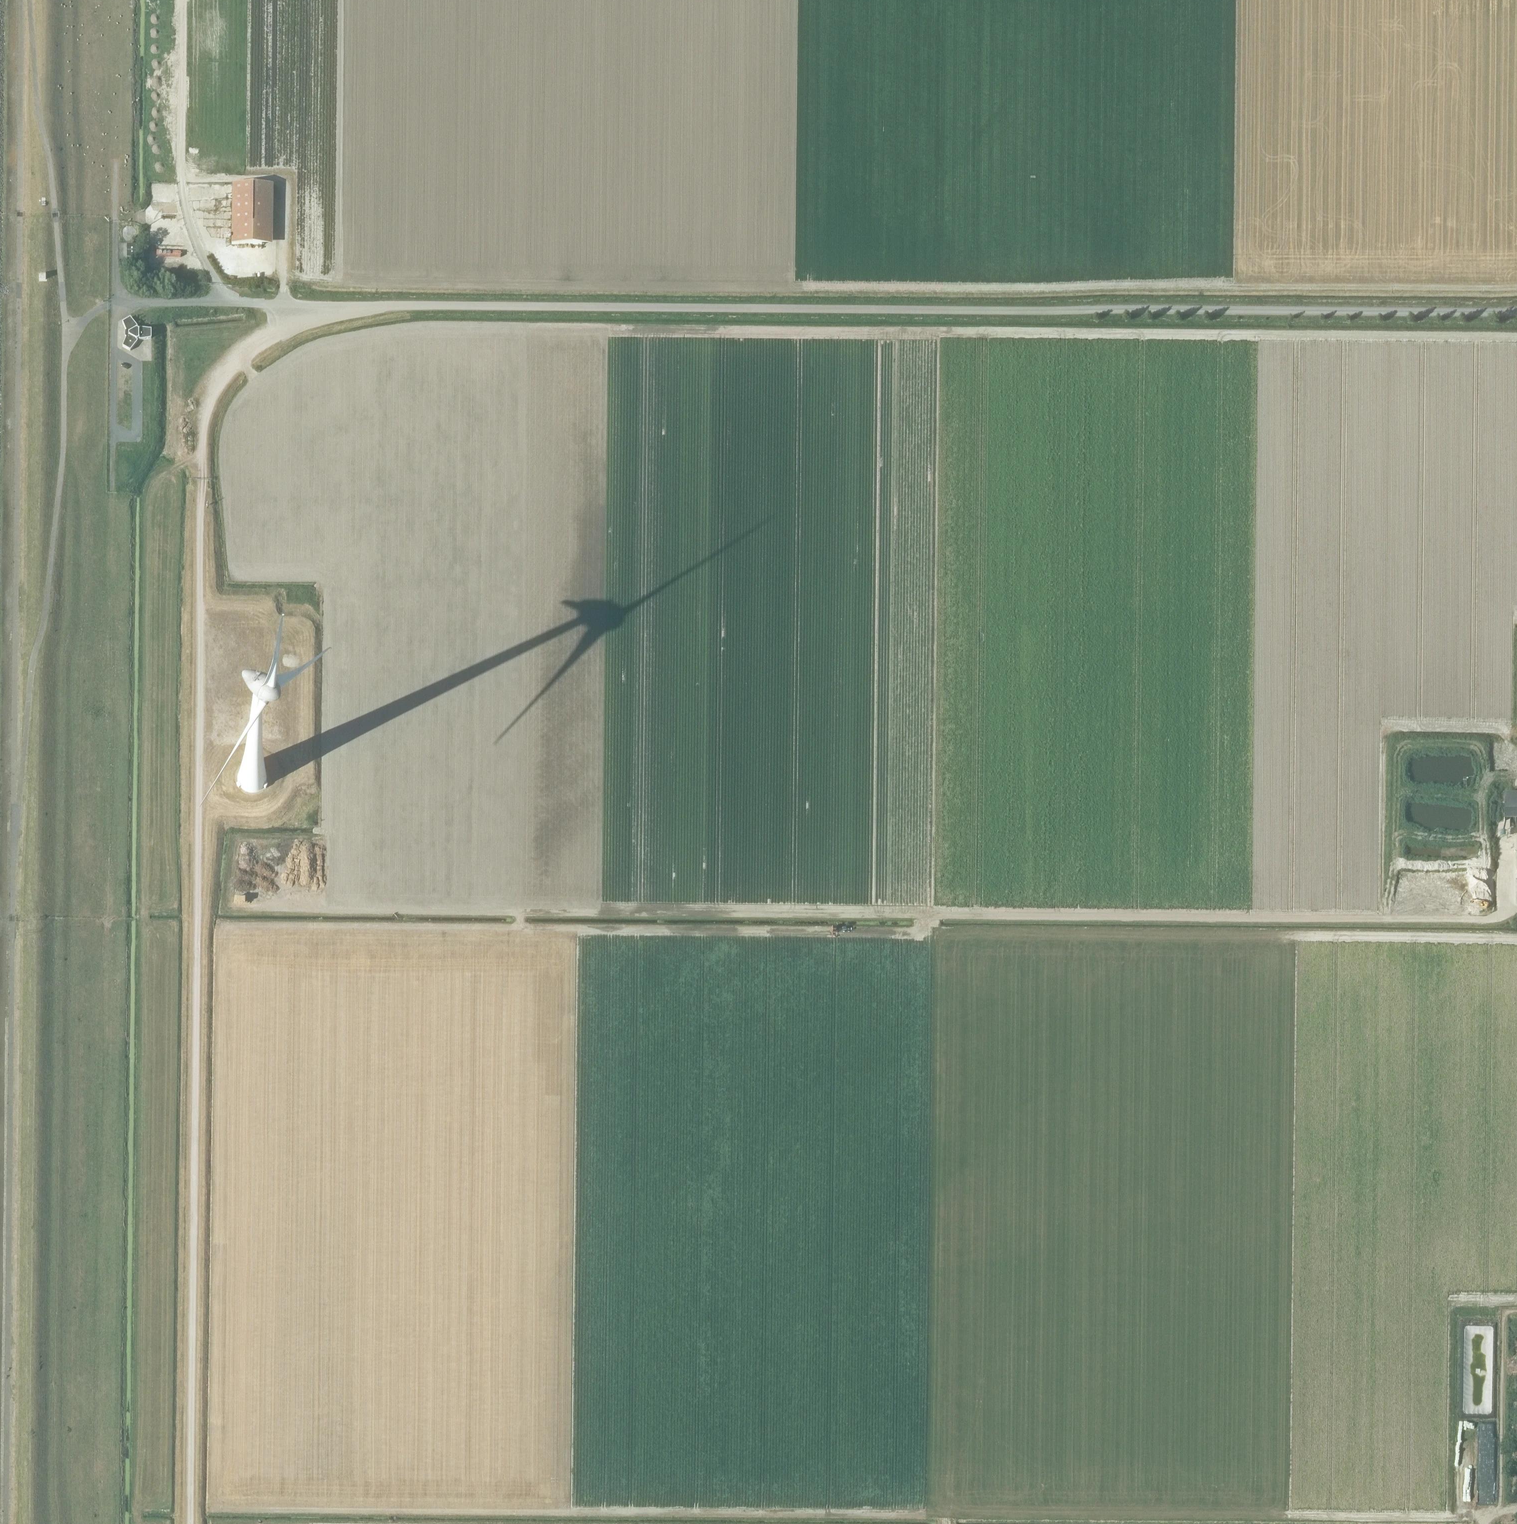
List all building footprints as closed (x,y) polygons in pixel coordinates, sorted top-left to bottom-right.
[(233,184),(231,244),(271,245),(273,185),(233,184)] [(137,258),(137,244),(127,244),(127,258),(137,258)] [(140,340),(151,338),(151,329),(140,328),(139,329),(137,328),(138,326),(130,317),(122,322),(126,330),(124,331),(124,336),(126,337),(122,346),(130,350),(138,341),(137,339),(139,338),(140,340)] [(236,773),(236,777),(236,782),(238,786),(241,790),(245,792),(250,794),(255,794),(259,792),(263,790),(266,786),(268,782),(269,777),(268,773),(266,768),(263,765),(259,762),(255,761),(250,761),(245,762),(241,765),(238,768),(236,773)] [(1505,794),(1505,821),(1516,821),(1516,794),(1505,794)]
